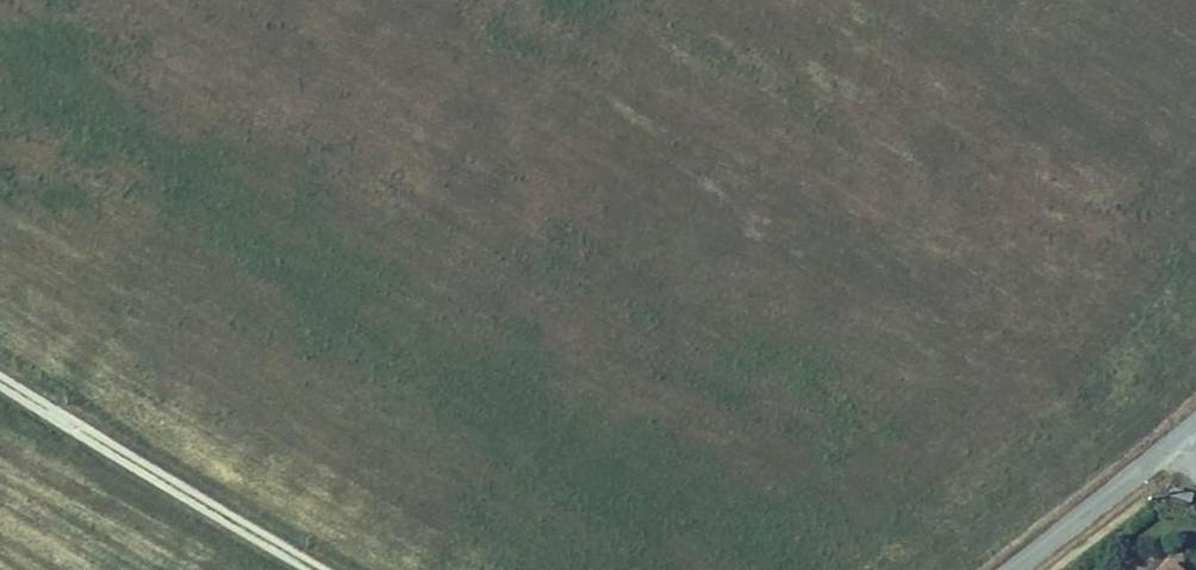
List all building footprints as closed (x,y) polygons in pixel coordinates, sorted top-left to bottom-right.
[(1171,560),(1162,569),(1182,569),(1171,560)]
